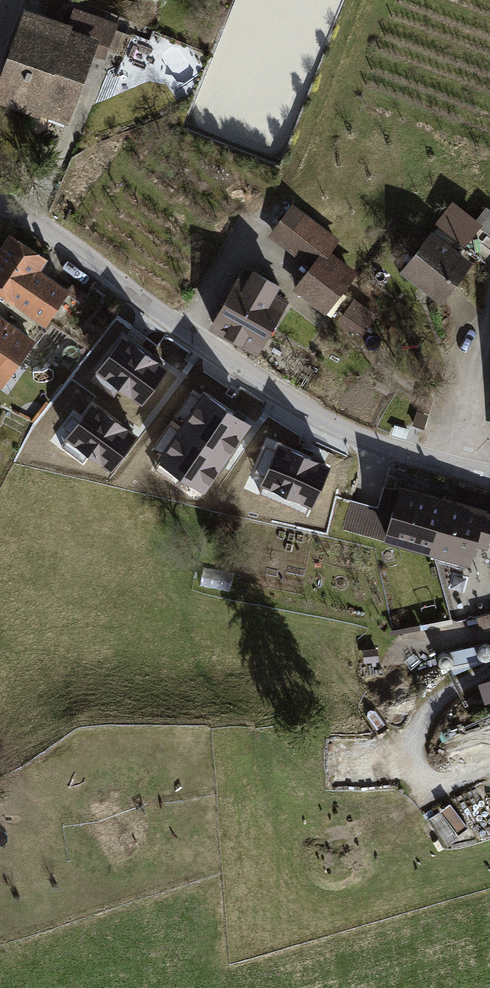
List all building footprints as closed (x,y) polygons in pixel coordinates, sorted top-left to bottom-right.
[(0,74),(0,102),(69,127),(94,57),(105,61),(118,25),(74,9),(68,24),(24,8),(0,74)] [(434,230),(459,249),(463,243),(464,244),(478,226),(489,235),(489,208),(486,205),(476,217),(452,198),(434,221),(438,224),(434,230)] [(267,233),(308,265),(324,244),(330,249),(339,238),(291,202),(267,233)] [(430,227),(398,271),(440,302),(473,260),(459,249),(434,230),(430,227)] [(10,236),(0,251),(0,297),(46,328),(70,293),(40,273),(48,262),(10,236)] [(330,249),(324,244),(308,265),(291,287),(324,313),(358,270),(330,249)] [(244,273),(237,269),(207,322),(256,351),(287,297),(273,289),(279,279),(251,263),(244,273)] [(372,315),(350,302),(337,323),(359,337),(372,315)] [(0,317),(0,392),(1,392),(36,342),(0,317)] [(169,363),(122,329),(94,366),(141,401),(169,363)] [(250,419),(204,388),(157,457),(203,488),(250,419)] [(139,431),(91,396),(64,434),(111,468),(139,431)] [(393,423),(390,432),(406,438),(409,428),(393,423)] [(332,461),(278,437),(259,479),(313,503),(332,461)] [(382,539),(425,551),(442,493),(399,481),(382,539)] [(442,493),(425,551),(469,564),(471,557),(483,561),(489,536),(489,509),(485,507),(485,506),(442,493)] [(477,615),(481,628),(489,625),(489,612),(477,615)] [(477,648),(477,650),(477,651),(477,653),(478,655),(479,656),(480,657),(481,658),(483,659),(484,659),(487,659),(489,658),(489,657),(489,644),(487,643),(485,642),(482,643),(480,644),(479,645),(478,647),(477,648)] [(478,645),(447,651),(448,652),(450,653),(452,656),(452,659),(452,661),(450,664),(448,666),(452,674),(484,662),(484,659),(483,659),(481,658),(480,657),(479,656),(478,655),(477,653),(477,651),(477,650),(477,648),(478,647),(479,645),(478,645)] [(438,656),(438,659),(438,662),(440,664),(442,666),(445,666),(448,666),(450,664),(452,661),(452,659),(452,656),(450,653),(448,652),(445,651),(442,652),(440,654),(438,656)] [(484,700),(489,699),(489,676),(477,680),(484,700)]
